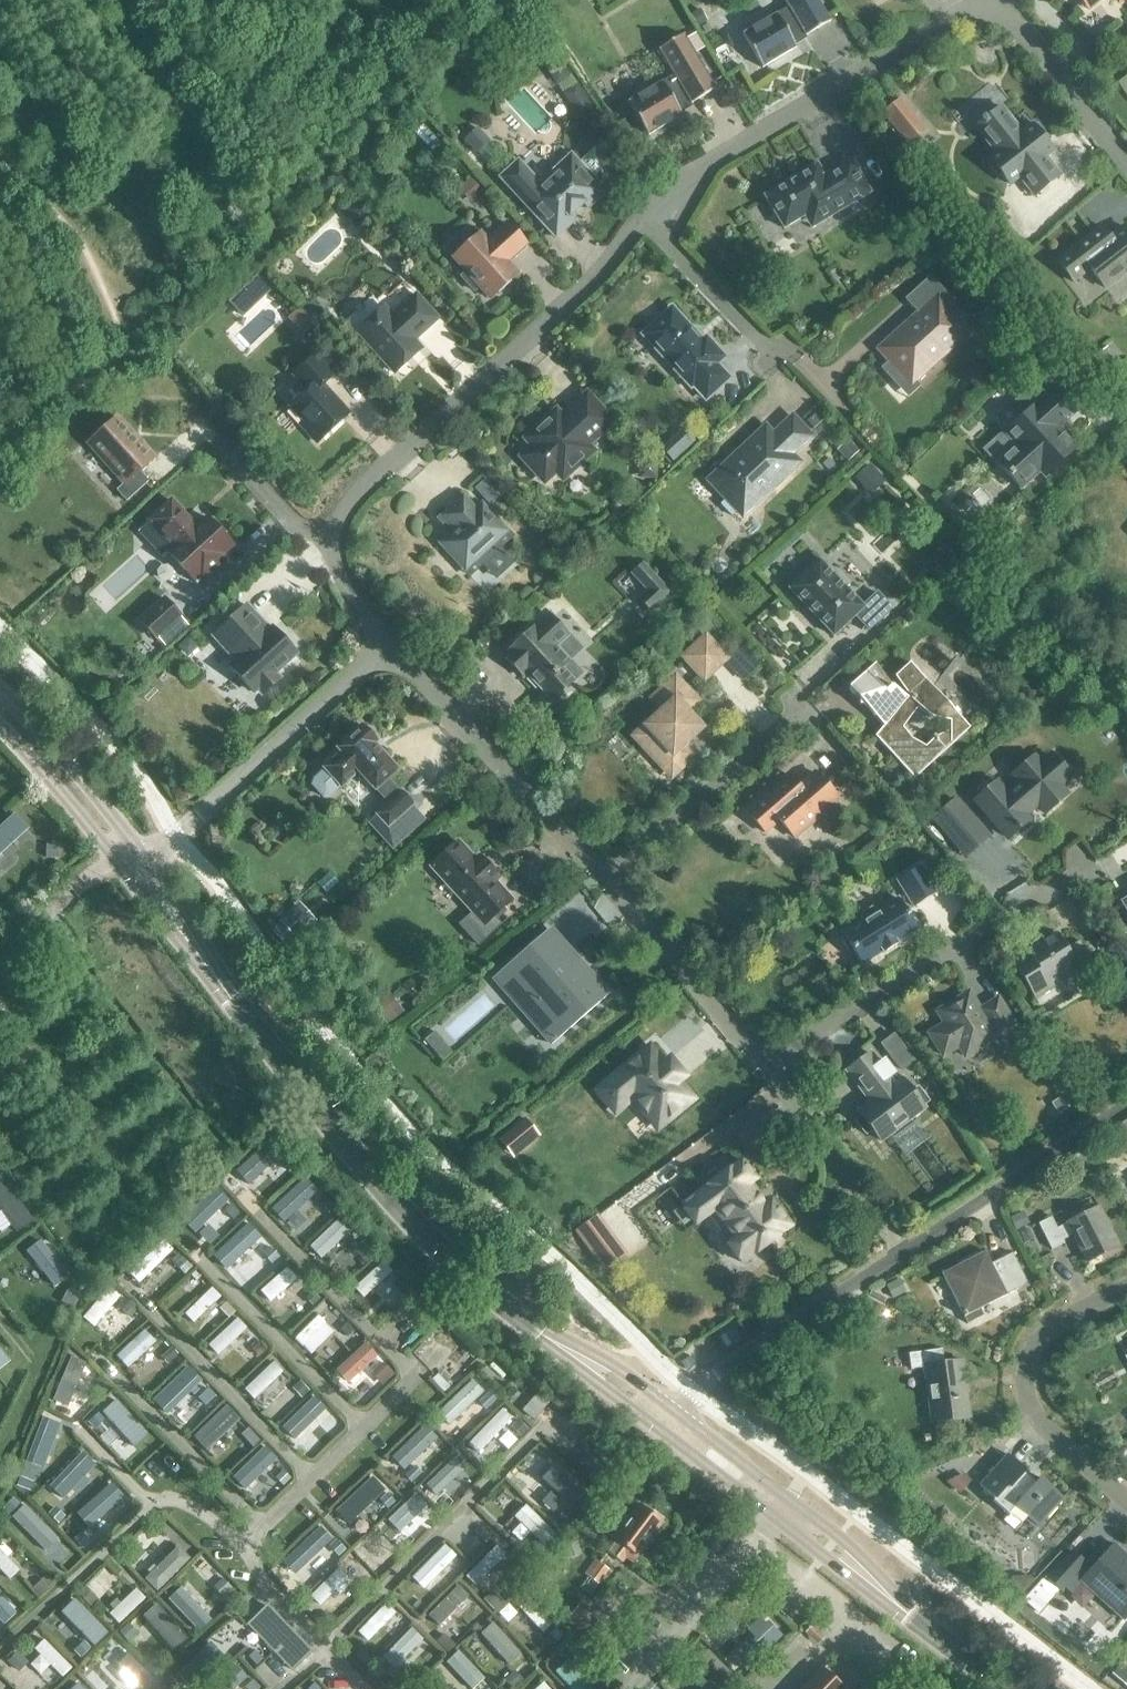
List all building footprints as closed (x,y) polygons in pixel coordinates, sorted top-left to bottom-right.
[(830,21),(817,0),(783,0),(788,7),(776,14),(742,34),(762,68),(796,48),(791,40),(803,33),(805,36),(830,21)] [(1082,7),(1084,5),(1087,9),(1099,0),(1076,0),(1082,7)] [(690,104),(716,89),(683,35),(658,50),(673,75),(661,82),(627,102),(648,136),(681,116),(677,108),(689,101),(690,104)] [(903,96),(885,110),(899,128),(916,115),(903,96)] [(1032,126),(1021,135),(1000,107),(985,119),(983,117),(980,120),(981,122),(975,127),(997,154),(989,160),(990,161),(987,164),(998,177),(1001,175),(1008,184),(1019,176),(1034,196),(1059,176),(1043,157),(1052,150),(1044,140),(1047,138),(1037,125),(1034,127),(1032,126)] [(466,142),(489,166),(499,157),(488,145),(490,142),(479,130),(466,142)] [(604,192),(594,180),(610,165),(596,150),(580,165),(572,157),(541,186),(519,163),(502,180),(555,237),(573,221),(569,217),(583,204),(587,208),(604,192)] [(822,170),(815,158),(759,190),(783,229),(803,217),(810,229),(871,193),(849,155),(822,170)] [(506,263),(526,245),(506,223),(487,241),(480,234),(453,258),(466,272),(461,277),(474,292),(479,287),(490,299),(517,274),(506,263)] [(1102,240),(1095,231),(1100,227),(1100,226),(1056,260),(1073,283),(1090,270),(1105,288),(1126,271),(1126,231),(1123,227),(1108,238),(1104,238),(1102,240)] [(260,295),(247,279),(219,306),(231,320),(260,295)] [(877,349),(910,386),(971,331),(938,294),(877,349)] [(414,340),(437,319),(416,295),(392,316),(383,307),(356,331),(394,373),(421,349),(414,340)] [(706,338),(702,342),(672,308),(643,335),(691,387),(693,386),(705,399),(728,378),(716,364),(724,357),(706,338)] [(302,311),(292,321),(305,334),(315,324),(302,311)] [(1095,357),(1108,373),(1118,365),(1106,349),(1095,357)] [(300,424),(316,442),(347,414),(321,386),(333,375),(315,356),(294,375),(305,387),(305,393),(291,406),(305,420),(300,424)] [(1039,471),(1044,477),(1076,448),(1063,434),(1063,423),(1076,411),(1060,393),(1060,392),(1044,375),(1015,401),(1026,413),(1004,433),(1016,445),(996,463),(1020,489),(1039,471)] [(586,445),(611,422),(587,395),(561,418),(556,412),(526,439),(533,447),(522,457),(544,481),(555,471),(562,478),(592,451),(586,445)] [(119,412),(86,442),(123,482),(116,488),(125,499),(147,479),(136,466),(154,453),(119,412)] [(791,455),(811,436),(792,417),(773,435),(765,427),(708,480),(726,499),(720,504),(731,516),(737,511),(742,516),(799,463),(791,455)] [(210,515),(199,525),(173,497),(147,520),(172,549),(168,553),(197,585),(202,580),(205,584),(231,560),(228,557),(239,548),(230,538),(230,535),(222,526),(219,526),(210,515)] [(485,505),(479,511),(466,498),(439,525),(452,539),(441,550),(475,584),(519,539),(485,505)] [(877,593),(862,606),(819,560),(788,589),(833,636),(855,616),(868,630),(891,608),(877,593)] [(639,600),(649,610),(669,592),(642,564),(631,574),(648,592),(639,600)] [(162,592),(138,616),(157,635),(181,611),(162,592)] [(270,626),(267,629),(242,603),(210,635),(234,660),(226,666),(251,691),(254,687),(261,694),(278,677),(273,672),(295,650),(270,626)] [(556,648),(568,636),(548,614),(536,626),(535,625),(506,652),(507,653),(503,656),(523,678),(527,674),(552,701),(574,681),(562,668),(569,662),(556,648)] [(706,628),(681,653),(706,679),(731,654),(706,628)] [(869,739),(913,785),(971,730),(910,666),(893,683),(908,701),(869,739)] [(619,749),(656,790),(679,769),(668,757),(686,741),(671,725),(682,715),(660,691),(637,711),(648,723),(619,749)] [(399,772),(375,738),(326,782),(356,810),(372,797),(383,809),(407,790),(394,777),(399,772)] [(995,783),(981,795),(991,806),(985,811),(1007,838),(1028,821),(1023,815),(1037,803),(1045,812),(1060,799),(1053,790),(1069,776),(1051,756),(1040,765),(1033,757),(1013,775),(1020,783),(1006,795),(995,783)] [(794,838),(838,800),(814,773),(799,787),(789,775),(747,812),(766,833),(780,821),(794,838)] [(955,800),(934,819),(943,830),(965,812),(955,800)] [(0,828),(0,850),(13,838),(19,845),(28,838),(22,831),(27,826),(17,814),(0,828)] [(478,856),(474,860),(457,842),(430,867),(471,913),(463,921),(483,943),(502,926),(494,917),(511,901),(495,883),(499,879),(478,856)] [(897,880),(914,907),(936,892),(920,866),(897,880)] [(896,942),(918,927),(899,897),(879,910),(877,907),(873,906),(861,913),(860,917),(862,920),(842,933),(844,937),(841,939),(848,950),(851,948),(861,964),(882,950),(883,952),(897,943),(896,942)] [(1079,941),(1066,949),(1057,934),(1028,951),(1028,950),(1011,961),(1034,999),(1080,971),(1077,967),(1090,959),(1079,941)] [(543,969),(528,948),(493,976),(510,999),(518,993),(556,1039),(596,1008),(586,996),(597,988),(567,952),(543,969)] [(1121,1000),(1126,996),(1126,976),(1120,964),(1105,974),(1121,1000)] [(998,998),(980,1010),(969,992),(937,1012),(944,1024),(929,1033),(943,1056),(958,1046),(965,1057),(997,1037),(995,1034),(1013,1023),(998,998)] [(1,1020),(0,1020),(0,1028),(6,1037),(20,1026),(10,1013),(13,1011),(1,996),(0,997),(0,1018),(1,1020)] [(425,1040),(443,1060),(451,1053),(433,1033),(425,1040)] [(902,1079),(894,1086),(870,1054),(847,1071),(866,1096),(867,1095),(873,1102),(858,1113),(861,1117),(855,1121),(866,1134),(871,1130),(880,1142),(893,1132),(897,1137),(913,1125),(909,1120),(924,1108),(922,1106),(928,1102),(918,1088),(912,1092),(902,1079)] [(658,1058),(605,1098),(621,1119),(639,1106),(663,1137),(698,1111),(684,1093),(690,1089),(679,1072),(673,1076),(658,1058)] [(534,1131),(524,1119),(499,1140),(509,1152),(534,1131)] [(268,1139),(236,1170),(248,1182),(280,1151),(268,1139)] [(692,1197),(681,1206),(695,1224),(706,1216),(713,1211),(729,1232),(722,1237),(741,1263),(750,1256),(751,1256),(783,1232),(790,1226),(789,1226),(771,1201),(765,1205),(749,1184),(755,1179),(741,1161),(734,1166),(701,1190),(702,1191),(692,1197)] [(302,1179),(272,1208),(283,1219),(313,1191),(302,1179)] [(215,1187),(178,1221),(188,1231),(224,1197),(215,1187)] [(1087,1262),(1118,1246),(1098,1207),(1056,1229),(1050,1217),(1038,1224),(1051,1249),(1064,1243),(1062,1240),(1072,1235),(1087,1262)] [(239,1211),(210,1238),(220,1248),(248,1221),(239,1211)] [(637,1256),(592,1216),(569,1237),(617,1275),(637,1256)] [(337,1221),(310,1246),(322,1259),(349,1233),(337,1221)] [(158,1238),(132,1262),(141,1272),(167,1248),(158,1238)] [(260,1242),(231,1268),(242,1280),(271,1254),(260,1242)] [(1012,1253),(991,1264),(985,1252),(941,1274),(967,1324),(983,1315),(978,1304),(1004,1291),(1006,1295),(1028,1284),(1012,1253)] [(383,1261),(354,1288),(364,1298),(393,1272),(383,1261)] [(186,1262),(154,1297),(164,1306),(196,1271),(186,1262)] [(287,1268),(261,1291),(270,1302),(296,1278),(287,1268)] [(886,1286),(892,1298),(904,1292),(898,1280),(886,1286)] [(212,1287),(185,1314),(194,1324),(202,1316),(205,1319),(218,1306),(215,1303),(221,1297),(212,1287)] [(109,1288),(83,1318),(95,1328),(120,1297),(109,1288)] [(314,1291),(282,1321),(292,1331),(323,1300),(314,1291)] [(419,1297),(389,1324),(398,1334),(401,1331),(404,1335),(412,1328),(409,1324),(416,1317),(426,1327),(434,1320),(425,1310),(428,1307),(419,1297)] [(857,1324),(870,1335),(880,1322),(867,1312),(857,1324)] [(204,1346),(215,1357),(247,1327),(236,1315),(204,1346)] [(145,1330),(117,1356),(128,1368),(156,1342),(145,1330)] [(262,1344),(228,1375),(237,1385),(275,1351),(262,1337),(258,1340),(262,1344)] [(365,1344),(336,1371),(348,1384),(377,1357),(365,1344)] [(962,1360),(944,1362),(942,1348),(909,1352),(911,1369),(924,1367),(932,1422),(970,1416),(962,1360)] [(71,1356),(53,1401),(68,1407),(86,1363),(71,1356)] [(187,1363),(157,1393),(168,1405),(180,1392),(191,1403),(202,1392),(203,1393),(211,1385),(199,1374),(199,1375),(187,1363)] [(284,1374),(255,1401),(265,1410),(293,1383),(284,1374)] [(465,1386),(433,1417),(442,1427),(474,1396),(465,1386)] [(210,1391),(182,1418),(193,1430),(211,1413),(215,1417),(222,1410),(218,1406),(222,1403),(210,1391)] [(539,1392),(523,1411),(533,1420),(550,1402),(539,1392)] [(314,1397),(287,1422),(298,1434),(325,1409),(314,1397)] [(101,1411),(98,1414),(94,1410),(84,1420),(108,1445),(118,1435),(104,1420),(108,1417),(108,1414),(105,1411),(101,1411)] [(494,1418),(471,1442),(480,1451),(493,1438),(496,1441),(501,1436),(498,1432),(503,1427),(494,1418)] [(42,1420),(26,1452),(42,1460),(58,1428),(42,1420)] [(234,1423),(211,1445),(219,1454),(233,1442),(236,1446),(243,1440),(240,1437),(243,1434),(255,1448),(262,1441),(249,1427),(243,1433),(234,1423)] [(423,1426),(397,1453),(408,1464),(435,1437),(423,1426)] [(269,1468),(279,1459),(265,1445),(238,1470),(247,1480),(265,1464),(269,1468)] [(579,1463),(598,1481),(613,1465),(594,1447),(579,1463)] [(536,1448),(511,1474),(520,1483),(546,1458),(536,1448)] [(82,1453),(45,1492),(55,1502),(79,1477),(82,1480),(90,1472),(86,1469),(92,1463),(82,1453)] [(1041,1477),(1035,1484),(1023,1473),(1026,1470),(1008,1454),(980,1485),(994,1498),(992,1500),(1008,1514),(1015,1506),(1037,1526),(1063,1497),(1041,1477)] [(455,1457),(425,1486),(433,1495),(454,1475),(460,1482),(470,1473),(455,1457)] [(388,1463),(358,1490),(367,1499),(396,1472),(388,1463)] [(571,1472),(542,1502),(554,1514),(583,1484),(571,1472)] [(18,1485),(31,1498),(42,1487),(29,1474),(18,1485)] [(111,1483),(81,1509),(90,1519),(120,1494),(111,1483)] [(416,1495),(388,1520),(399,1532),(427,1507),(416,1495)] [(347,1500),(319,1527),(330,1538),(358,1511),(347,1500)] [(515,1517),(546,1547),(557,1535),(526,1505),(515,1517)] [(658,1550),(650,1544),(665,1525),(640,1505),(615,1537),(612,1535),(603,1548),(616,1558),(623,1549),(638,1560),(640,1558),(647,1564),(658,1550)] [(2,1520),(32,1549),(43,1537),(27,1521),(29,1518),(19,1508),(16,1510),(14,1508),(2,1520)] [(375,1533),(349,1559),(360,1570),(387,1545),(375,1533)] [(309,1536),(278,1569),(288,1578),(319,1546),(309,1536)] [(10,1579),(20,1570),(7,1557),(11,1553),(0,1541),(0,1569),(10,1579)] [(133,1564),(146,1552),(134,1541),(122,1553),(133,1564)] [(1123,1618),(1126,1614),(1126,1555),(1114,1543),(1081,1580),(1123,1618)] [(445,1545),(412,1578),(424,1589),(456,1557),(445,1545)] [(178,1546),(145,1579),(157,1591),(190,1558),(178,1546)] [(467,1577),(476,1586),(506,1555),(497,1546),(467,1577)] [(1047,1578),(1062,1591),(1087,1562),(1072,1549),(1047,1578)] [(338,1569),(310,1596),(320,1606),(336,1590),(340,1593),(347,1587),(343,1583),(348,1578),(338,1569)] [(459,1585),(429,1616),(439,1626),(458,1607),(461,1611),(466,1606),(462,1602),(469,1596),(459,1585)] [(170,1598),(169,1599),(195,1626),(206,1615),(181,1589),(180,1589),(177,1586),(167,1595),(170,1598)] [(119,1623),(146,1598),(137,1589),(121,1603),(117,1599),(110,1605),(114,1609),(110,1614),(119,1623)] [(495,1612),(505,1602),(494,1591),(485,1600),(485,1601),(482,1604),(491,1612),(494,1610),(495,1612)] [(786,1630),(755,1598),(742,1610),(773,1642),(786,1630)] [(72,1614),(98,1641),(108,1632),(82,1605),(72,1614)] [(527,1614),(555,1642),(564,1632),(537,1605),(527,1614)] [(575,1633),(594,1649),(609,1631),(578,1605),(565,1621),(577,1631),(575,1633)] [(247,1625),(292,1671),(312,1652),(267,1606),(247,1625)] [(176,1646),(186,1636),(160,1607),(150,1616),(165,1632),(161,1635),(171,1647),(175,1644),(176,1646)] [(379,1610),(356,1635),(365,1644),(379,1630),(382,1632),(389,1625),(386,1622),(389,1620),(379,1610)] [(395,1668),(423,1640),(411,1629),(384,1657),(395,1668)] [(493,1640),(518,1668),(528,1659),(503,1631),(493,1640)] [(213,1639),(185,1666),(194,1676),(222,1649),(213,1639)] [(73,1668),(44,1640),(35,1649),(64,1677),(73,1668)] [(632,1654),(621,1663),(604,1644),(594,1654),(622,1684),(632,1675),(629,1672),(640,1662),(632,1654)] [(708,1650),(695,1663),(711,1679),(701,1688),(727,1688),(737,1680),(708,1650)] [(472,1688),(474,1688),(485,1678),(459,1651),(446,1663),(472,1688)] [(129,1654),(118,1664),(130,1676),(127,1680),(134,1687),(137,1683),(143,1688),(144,1688),(154,1679),(129,1654)] [(569,1688),(587,1688),(579,1680),(582,1677),(574,1667),(570,1670),(568,1667),(558,1676),(569,1688)] [(801,1688),(845,1688),(822,1667),(801,1688)] [(209,1688),(235,1688),(237,1687),(234,1684),(239,1679),(229,1669),(209,1688)] [(91,1671),(81,1680),(89,1688),(108,1688),(91,1671)] [(424,1680),(413,1688),(432,1688),(424,1680)]
